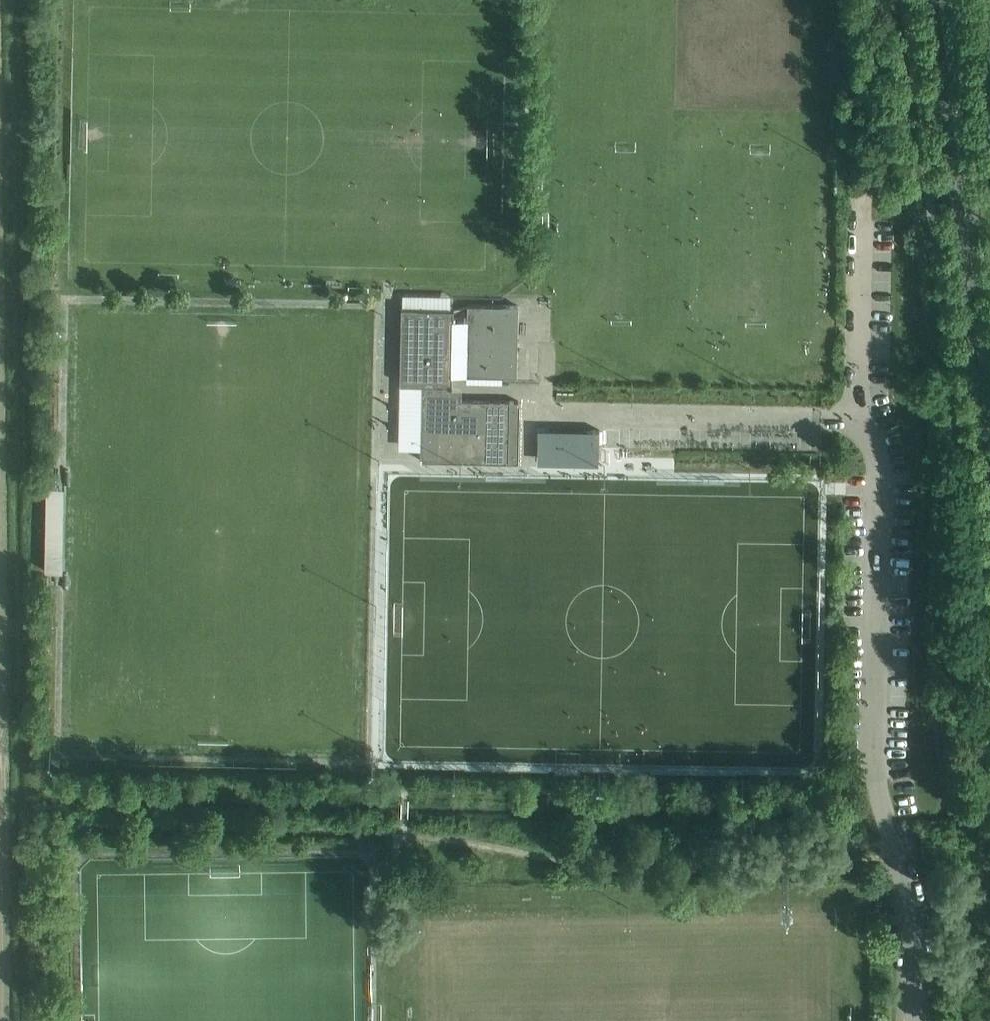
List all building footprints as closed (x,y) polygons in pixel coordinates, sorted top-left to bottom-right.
[(516,375),(517,304),(467,303),(466,374),(516,375)] [(401,306),(399,382),(425,383),(424,391),(421,391),(420,459),(488,460),(508,460),(517,461),(518,459),(519,401),(518,399),(509,399),(452,398),(453,307),(433,307),(401,306)] [(599,428),(549,427),(549,461),(598,462),(598,447),(599,428)] [(79,562),(79,477),(60,477),(60,562),(79,562)]
